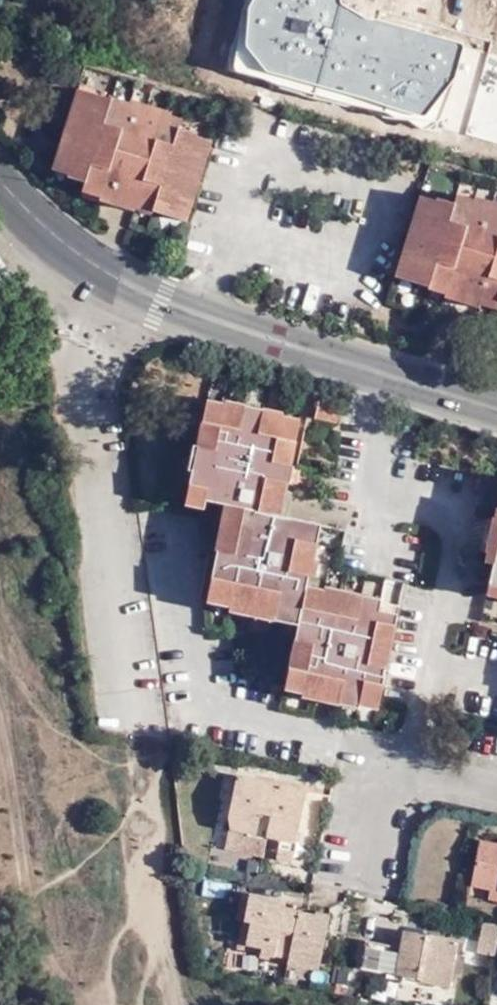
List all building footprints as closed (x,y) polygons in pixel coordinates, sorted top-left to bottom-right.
[(462,45),(359,20),(347,0),(247,0),(246,8),(236,67),(421,124),(439,117),(462,45)] [(95,108),(98,98),(81,93),(78,103),(95,108)] [(106,188),(106,191),(140,201),(141,198),(160,203),(157,211),(174,216),(178,204),(197,209),(214,151),(197,146),(201,134),(182,129),(164,124),(165,120),(130,110),(129,115),(111,110),(113,102),(98,98),(95,108),(78,103),(60,162),(74,166),(71,176),(71,178),(89,183),(106,188)] [(129,115),(130,110),(132,104),(114,99),(113,102),(111,110),(129,115)] [(130,110),(165,120),(167,113),(168,109),(133,99),(132,104),(130,110)] [(167,113),(165,120),(164,124),(182,129),(185,118),(167,113)] [(217,139),(201,134),(197,146),(214,151),(217,139)] [(58,172),(71,176),(74,166),(60,162),(58,172)] [(86,194),(103,199),(106,191),(106,188),(89,183),(86,194)] [(459,195),(477,200),(479,190),(460,187),(459,195)] [(424,188),(421,200),(436,202),(440,192),(424,188)] [(496,204),(496,192),(479,188),(479,190),(477,200),(496,204)] [(106,191),(103,199),(102,203),(137,213),(138,210),(140,201),(106,191)] [(496,293),(496,204),(477,200),(459,195),(440,192),(436,202),(421,200),(404,260),(417,265),(415,277),(433,282),(436,272),(454,279),(453,281),(496,293)] [(140,201),(138,210),(156,215),(157,211),(160,203),(141,198),(140,201)] [(178,204),(174,216),(193,222),(197,209),(178,204)] [(400,272),(415,277),(417,265),(404,260),(400,272)] [(432,285),(449,291),(453,281),(454,279),(436,272),(433,282),(432,285)] [(449,291),(496,304),(496,293),(453,281),(449,291)] [(316,419),(337,423),(340,404),(320,400),(316,419)] [(210,401),(208,409),(229,414),(231,406),(210,401)] [(231,406),(229,414),(285,428),(287,419),(288,416),(232,402),(231,406)] [(201,472),(194,471),(187,496),(207,501),(226,506),(236,508),(224,553),(218,552),(207,593),(229,598),(227,603),(299,620),(296,630),(283,683),(299,687),(298,691),(357,705),(358,703),(375,707),(397,619),(323,600),(321,607),(303,602),(304,596),(308,581),(312,565),(303,563),(313,527),(280,519),(288,488),(282,486),(287,468),(293,470),(302,433),(285,428),(229,414),(208,409),(198,447),(207,449),(201,472)] [(287,419),(285,428),(302,433),(304,424),(287,419)] [(188,469),(194,471),(201,472),(207,449),(198,447),(194,446),(188,469)] [(296,470),(293,470),(287,468),(282,486),(288,488),(292,489),(296,470)] [(207,501),(187,496),(185,505),(205,511),(207,501)] [(236,508),(226,506),(215,551),(218,552),(224,553),(236,508)] [(496,553),(496,513),(485,561),(494,563),(496,553)] [(321,529),(313,527),(303,563),(312,565),(321,529)] [(320,567),(312,565),(308,581),(316,583),(320,567)] [(490,581),(487,592),(496,594),(496,583),(490,581)] [(323,600),(397,619),(398,614),(378,609),(379,606),(325,592),(323,600)] [(229,598),(207,593),(205,602),(226,607),(227,603),(229,598)] [(321,607),(323,600),(304,596),(303,602),(321,607)] [(227,603),(226,607),(225,612),(296,630),(299,620),(227,603)] [(299,687),(283,683),(281,691),(297,695),(298,691),(299,687)] [(298,691),(297,695),(296,700),(355,714),(356,709),(357,705),(298,691)] [(357,705),(356,709),(373,714),(375,707),(358,703),(357,705)] [(269,835),(282,838),(298,842),(307,799),(297,797),(299,790),(237,777),(226,827),(248,832),(246,839),(267,843),(269,835)] [(263,859),(267,843),(246,839),(248,832),(226,827),(221,850),(263,859)] [(298,842),(282,838),(277,860),(293,864),(298,842)] [(484,843),(474,886),(493,890),(496,891),(496,846),(484,843)] [(285,965),(318,972),(330,918),(315,914),(314,919),(284,912),(286,906),(248,898),(242,923),(249,925),(244,947),(260,950),(259,956),(286,962),(285,965)] [(493,956),(496,938),(496,923),(483,920),(475,952),(493,956)] [(357,969),(445,989),(455,945),(403,934),(398,953),(362,945),(357,969)]
